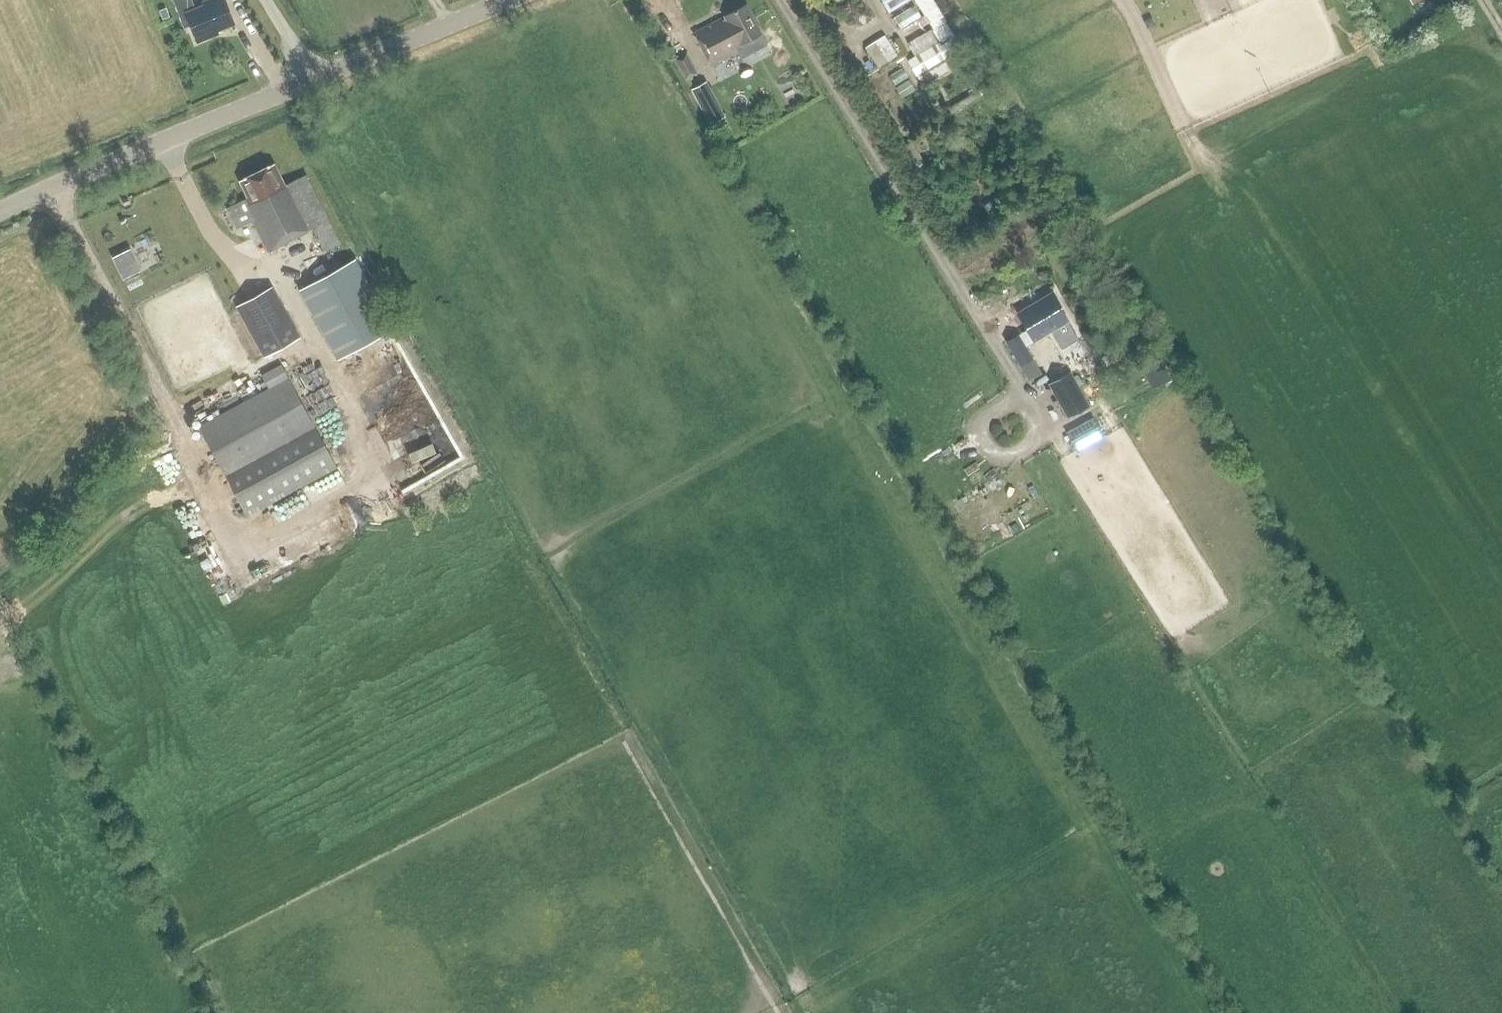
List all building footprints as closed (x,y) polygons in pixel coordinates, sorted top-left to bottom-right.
[(191,24),(197,40),(210,35),(210,33),(234,24),(225,0),(209,0),(203,2),(204,6),(196,9),(192,0),(174,0),(184,27),(191,24)] [(889,12),(907,0),(882,0),(889,12)] [(929,22),(932,27),(907,42),(915,56),(908,60),(916,75),(960,48),(930,0),(916,0),(925,14),(929,22)] [(738,44),(761,32),(746,5),(723,16),(724,18),(694,33),(711,65),(738,51),(738,53),(742,51),(738,44)] [(914,6),(894,18),(900,28),(920,16),(914,6)] [(865,47),(878,67),(897,55),(885,35),(865,47)] [(902,68),(889,76),(895,85),(908,77),(902,68)] [(948,108),(952,114),(980,97),(976,91),(948,108)] [(324,251),(341,242),(306,173),(285,184),(274,164),(240,181),(247,198),(244,199),(245,199),(226,208),(236,228),(255,219),(269,248),(308,228),(312,228),(324,251)] [(1009,214),(997,196),(983,206),(995,223),(1009,214)] [(157,230),(136,241),(142,252),(149,248),(153,254),(166,247),(157,230)] [(127,277),(148,268),(137,244),(117,253),(127,277)] [(298,290),(337,359),(395,326),(356,257),(298,290)] [(272,287),(237,306),(264,355),(299,336),(272,287)] [(1033,341),(1068,320),(1052,293),(1017,313),(1033,341)] [(1029,381),(1042,373),(1019,333),(1005,341),(1029,381)] [(1172,378),(1159,356),(1140,368),(1152,389),(1172,378)] [(281,364),(260,375),(267,388),(198,426),(247,516),(337,468),(288,378),(288,377),(281,364)] [(1048,384),(1067,417),(1089,405),(1071,371),(1048,384)] [(1093,417),(1066,432),(1076,450),(1103,435),(1093,417)]
